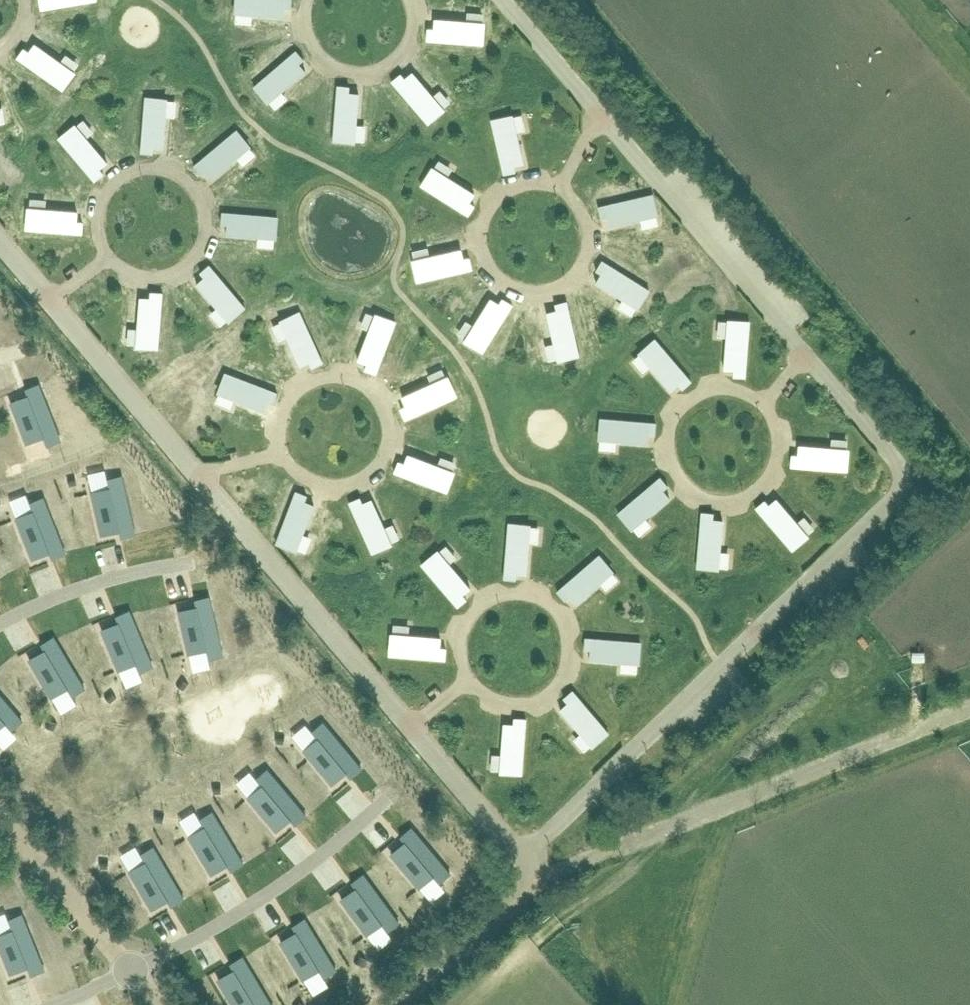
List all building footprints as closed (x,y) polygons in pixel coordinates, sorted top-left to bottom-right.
[(96,0),(40,0),(41,9),(96,0)] [(235,11),(256,12),(255,15),(284,18),(284,8),(291,8),(291,0),(236,0),(235,11)] [(483,45),(484,26),(464,24),(464,21),(436,19),(435,29),(429,28),(428,40),(483,45)] [(63,89),(73,74),(57,62),(59,60),(35,43),(29,51),(25,48),(18,58),(63,89)] [(254,86),(266,101),(282,87),(284,90),(305,71),(299,64),(304,60),(296,51),(254,86)] [(427,124),(442,111),(428,96),(431,94),(412,72),(405,79),(401,74),(392,81),(427,124)] [(333,141),(352,142),(353,122),(356,122),(359,94),(349,93),(349,87),(338,86),(333,141)] [(166,119),(163,119),(164,98),(146,97),(141,152),(153,153),(153,147),(163,147),(166,119)] [(517,135),(514,136),(510,116),(491,120),(503,174),(515,171),(514,165),(523,163),(517,135)] [(89,140),(86,142),(73,127),(59,139),(95,181),(103,173),(99,168),(107,162),(89,140)] [(235,161),(233,158),(248,145),(236,131),(194,166),(202,175),(206,171),(213,179),(235,161)] [(450,178),(448,181),(431,170),(421,186),(467,215),(474,205),(469,202),(474,193),(450,178)] [(637,220),(636,217),(656,213),(652,194),(598,207),(601,218),(607,217),(609,227),(637,220)] [(48,210),(48,213),(28,211),(26,230),(81,234),(82,222),(76,222),(77,212),(48,210)] [(255,237),(255,234),(275,236),(277,217),(222,212),(221,224),(227,225),(227,235),(255,237)] [(433,256),(433,259),(413,263),(417,282),(471,269),(468,258),(462,259),(460,249),(433,256)] [(620,297),(621,294),(639,305),(649,289),(602,260),(596,270),(601,273),(596,282),(620,297)] [(215,306),(217,304),(230,319),(245,307),(209,265),(200,273),(204,278),(196,284),(215,306)] [(138,326),(141,326),(139,347),(158,348),(162,293),(150,292),(150,298),(140,298),(138,326)] [(475,323),(477,325),(467,342),(482,352),(512,306),(502,300),(499,305),(490,299),(475,323)] [(553,340),(556,339),(560,359),(579,355),(567,302),(555,304),(557,310),(547,312),(553,340)] [(300,312),(282,320),(291,338),(288,339),(301,365),(310,361),(312,367),(323,362),(300,312)] [(396,322),(379,315),(371,334),(368,333),(358,360),(367,363),(365,369),(376,373),(396,322)] [(750,322),(731,321),(730,341),(727,341),(725,369),(735,370),(734,376),(746,377),(750,322)] [(655,339),(641,351),(654,366),(652,368),(671,390),(678,383),(682,388),(691,380),(655,339)] [(225,373),(219,391),(238,398),(237,401),(263,411),(267,401),(273,403),(277,392),(225,373)] [(450,382),(448,379),(430,387),(429,384),(403,396),(407,405),(401,408),(406,419),(456,396),(450,382)] [(28,399),(12,406),(26,441),(32,438),(33,440),(43,436),(46,445),(60,439),(37,383),(24,389),(28,399)] [(601,418),(599,437),(620,439),(619,442),(648,444),(649,434),(655,435),(656,423),(601,418)] [(843,470),(844,451),(824,449),(824,446),(796,444),(795,454),(789,453),(788,465),(843,470)] [(447,492),(453,474),(434,467),(435,464),(408,454),(405,464),(399,461),(395,473),(447,492)] [(109,488),(92,492),(101,531),(108,529),(108,531),(118,529),(121,538),(135,534),(121,475),(107,479),(109,488)] [(618,512),(630,527),(646,513),(648,516),(669,497),(663,489),(668,485),(660,476),(618,512)] [(277,544),(295,550),(302,531),(304,532),(314,505),(305,502),(307,496),(296,492),(277,544)] [(33,512),(17,519),(32,556),(38,553),(39,555),(49,551),(52,559),(66,554),(43,498),(29,503),(33,512)] [(371,553),(389,545),(380,526),(383,525),(372,499),(362,503),(360,498),(349,502),(371,553)] [(794,550),(808,538),(794,522),(797,520),(778,499),(770,506),(766,501),(757,509),(794,550)] [(698,568),(716,569),(718,549),(721,549),(723,520),(713,520),(714,514),(702,513),(698,568)] [(529,545),(526,544),(528,524),(509,522),(504,577),(516,578),(516,572),(526,573),(529,545)] [(452,566),(449,568),(436,552),(422,565),(458,606),(467,598),(463,594),(470,587),(452,566)] [(598,585),(596,583),(612,570),(599,555),(557,591),(565,600),(570,596),(576,604),(598,585)] [(210,560),(203,567),(217,581),(224,574),(210,560)] [(196,609),(178,614),(188,653),(195,652),(195,653),(206,651),(208,660),(222,656),(207,596),(193,600),(196,609)] [(119,625),(102,631),(117,669),(124,666),(125,668),(135,664),(138,673),(152,667),(128,610),(115,615),(119,625)] [(165,612),(150,624),(164,642),(179,630),(165,612)] [(412,635),(411,638),(391,636),(389,655),(444,660),(445,648),(439,647),(440,637),(412,635)] [(45,651),(29,661),(50,695),(56,692),(57,694),(66,688),(71,696),(83,688),(52,636),(41,644),(45,651)] [(618,662),(619,659),(639,661),(641,642),(586,638),(585,650),(591,650),(590,660),(618,662)] [(144,700),(154,691),(141,677),(131,686),(144,700)] [(578,729),(580,727),(593,743),(608,731),(572,689),(563,697),(567,701),(559,708),(578,729)] [(5,723),(11,729),(22,720),(0,695),(0,727),(5,723)] [(46,712),(60,732),(67,726),(54,707),(46,712)] [(247,727),(257,717),(248,708),(238,718),(247,727)] [(501,750),(504,750),(502,771),(521,772),(525,717),(513,716),(513,723),(503,722),(501,750)] [(317,738),(304,749),(331,781),(336,777),(338,778),(347,771),(351,776),(362,766),(322,721),(311,730),(317,738)] [(211,747),(224,739),(219,730),(206,737),(211,747)] [(261,785),(248,796),(275,828),(281,824),(282,825),(291,818),(295,823),(307,813),(266,768),(255,777),(261,785)] [(205,827),(189,836),(209,871),(215,867),(216,869),(227,863),(230,870),(243,862),(212,810),(199,817),(205,827)] [(406,844),(392,855),(418,886),(424,882),(425,884),(433,877),(439,884),(450,874),(411,827),(399,836),(406,844)] [(145,862),(130,871),(150,906),(156,902),(157,904),(167,898),(171,905),(183,897),(153,845),(140,852),(145,862)] [(357,889),(342,900),(367,933),(373,929),(374,931),(382,924),(388,932),(399,923),(362,873),(351,881),(357,889)] [(0,933),(0,946),(10,971),(16,968),(17,970),(27,966),(30,974),(44,969),(22,913),(8,918),(12,928),(0,933)] [(296,933),(281,943),(302,976),(308,973),(309,974),(318,968),(323,976),(335,968),(303,917),(291,925),(296,933)] [(220,982),(234,1004),(272,1004),(242,955),(230,963),(235,973),(220,982)]
